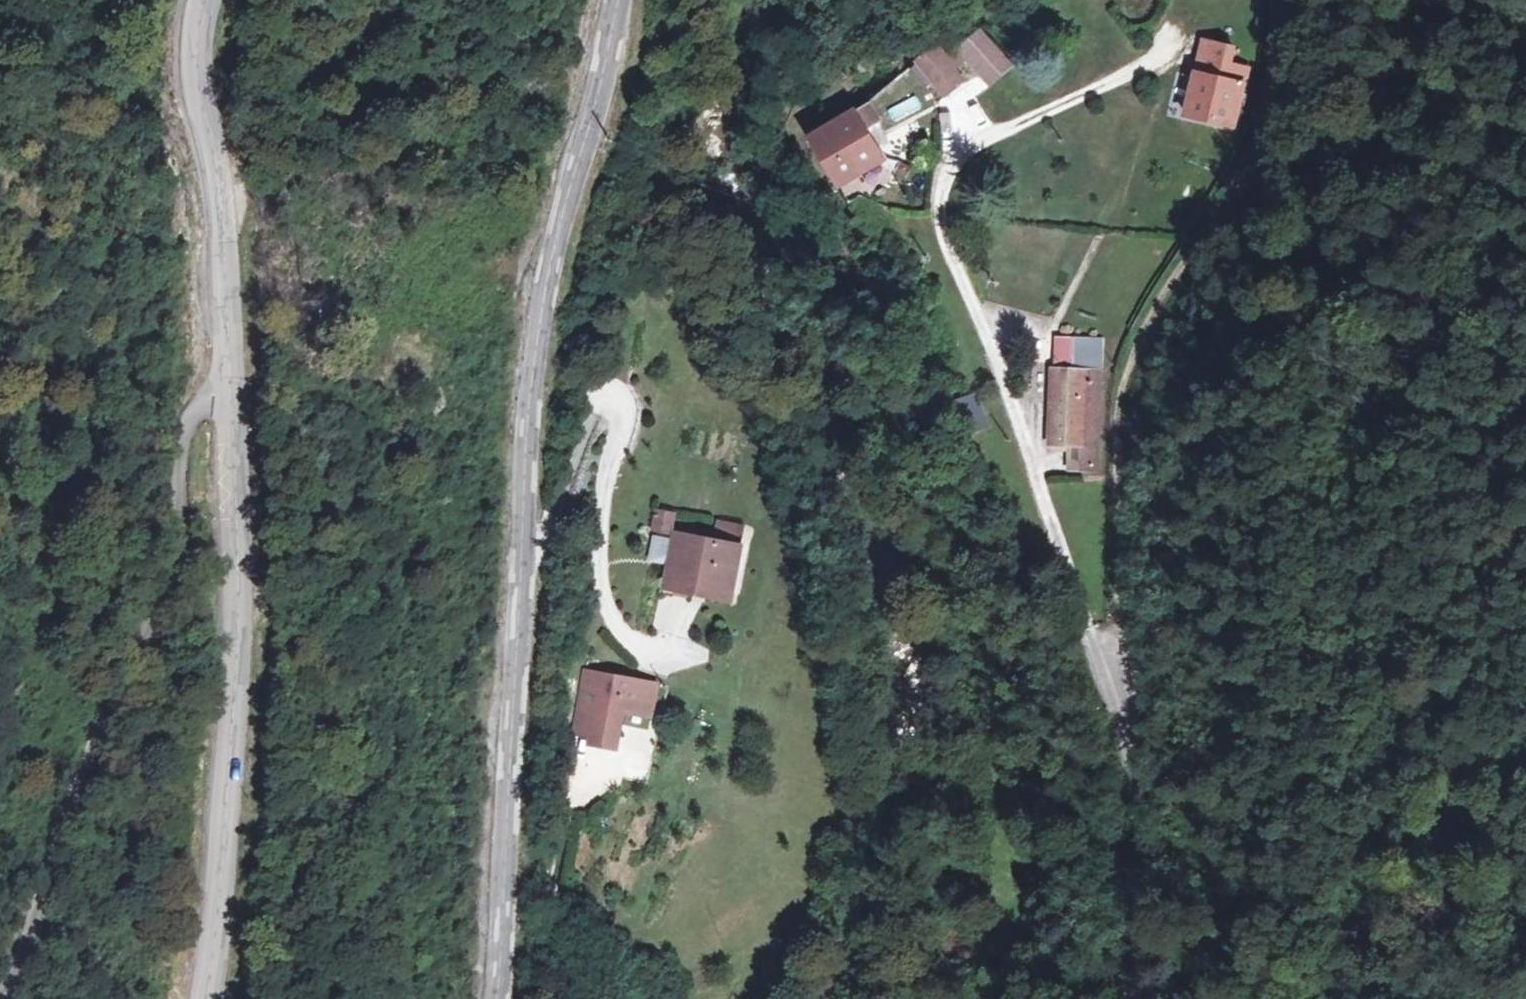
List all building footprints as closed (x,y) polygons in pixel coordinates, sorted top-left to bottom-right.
[(969,37),(1000,76),(1015,65),(982,26),(969,37)] [(923,57),(950,89),(969,75),(959,62),(965,56),(959,46),(952,52),(943,40),(923,57)] [(1249,67),(1204,55),(1190,109),(1235,121),(1249,67)] [(874,99),(860,111),(868,125),(871,129),(886,119),(874,99)] [(868,125),(860,111),(828,129),(829,133),(829,140),(841,160),(854,180),(889,159),(871,129),(868,125)] [(1082,442),(1098,443),(1102,366),(1103,334),(1061,332),(1059,366),(1056,366),(1053,440),(1082,442)] [(957,398),(957,411),(978,411),(978,398),(957,398)] [(1098,443),(1082,442),(1082,461),(1098,462),(1098,443)] [(667,552),(673,553),(668,587),(688,590),(689,585),(730,592),(738,542),(670,531),(667,552)] [(582,671),(579,691),(598,694),(601,674),(582,671)] [(598,694),(579,691),(571,732),(591,735),(590,743),(616,748),(628,679),(601,674),(598,694)]
